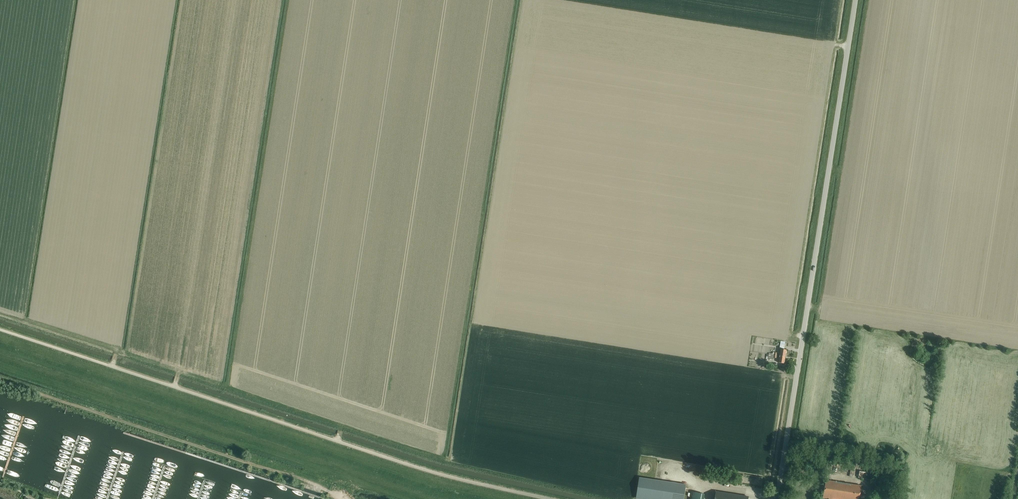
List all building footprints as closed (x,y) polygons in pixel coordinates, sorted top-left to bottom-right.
[(776,358),(777,353),(773,352),(772,355),(769,354),(769,355),(767,354),(766,361),(767,361),(768,357),(768,359),(773,360),(774,358),(776,358)] [(874,468),(860,466),(860,471),(859,471),(858,478),(872,480),(874,473),(873,473),(874,468)] [(636,498),(645,498),(683,498),(685,484),(639,477),(636,498)] [(829,498),(859,498),(861,486),(826,480),(823,498),(829,498)]
